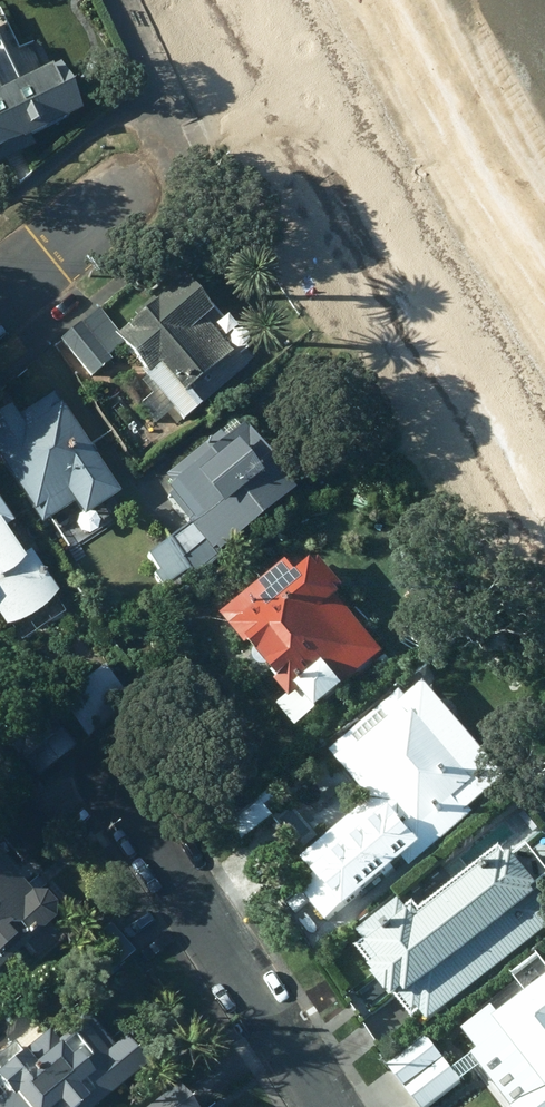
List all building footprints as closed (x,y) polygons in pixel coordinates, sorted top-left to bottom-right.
[(36,143),(31,133),(82,108),(60,63),(22,81),(0,38),(0,162),(36,143)] [(204,404),(190,388),(243,344),(187,276),(157,302),(154,297),(135,313),(139,318),(120,333),(151,372),(146,377),(184,421),(204,404)] [(98,309),(61,340),(92,377),(114,360),(110,355),(126,342),(98,309)] [(122,492),(54,392),(19,415),(12,405),(0,412),(0,455),(45,521),(75,501),(84,516),(122,492)] [(218,551),(298,486),(245,423),(227,437),(221,431),(167,475),(173,482),(169,485),(173,489),(168,493),(189,522),(148,552),(160,569),(154,573),(164,586),(167,583),(174,591),(190,579),(185,573),(189,569),(195,577),(221,555),(218,551)] [(6,528),(5,528),(10,525),(15,522),(0,499),(0,615),(6,624),(58,591),(58,590),(36,556),(32,549),(25,554),(23,555),(6,528)] [(389,651),(343,595),(346,592),(343,589),(348,585),(324,558),(320,561),(318,558),(301,571),(293,561),(227,611),(251,643),(256,639),(264,650),(250,661),(263,678),(278,666),(286,676),(281,679),(293,694),(281,703),(299,726),(389,651)] [(475,807),(508,777),(429,681),(409,697),(404,690),(332,750),(374,801),(304,859),(318,876),(302,888),(329,921),(348,905),(350,909),(413,857),(419,865),(480,813),(475,807)] [(276,819),(262,799),(236,819),(251,838),(276,819)] [(0,854),(0,969),(28,945),(37,955),(59,936),(50,925),(57,920),(57,904),(45,893),(31,893),(0,854)] [(506,856),(413,929),(395,906),(357,935),(425,1020),(512,952),(509,947),(544,918),(544,914),(532,897),(536,894),(506,856)] [(136,953),(111,924),(71,958),(97,987),(136,953)] [(451,1055),(472,1083),(504,1060),(540,1106),(544,1106),(544,979),(451,1055)] [(149,1066),(126,1040),(117,1047),(84,1007),(53,1033),(50,1031),(23,1053),(15,1045),(0,1058),(0,1070),(2,1072),(0,1073),(0,1078),(9,1090),(0,1098),(0,1106),(99,1106),(149,1066)] [(408,1089),(445,1060),(428,1037),(391,1066),(408,1089)] [(180,1085),(151,1106),(196,1106),(180,1085)]
